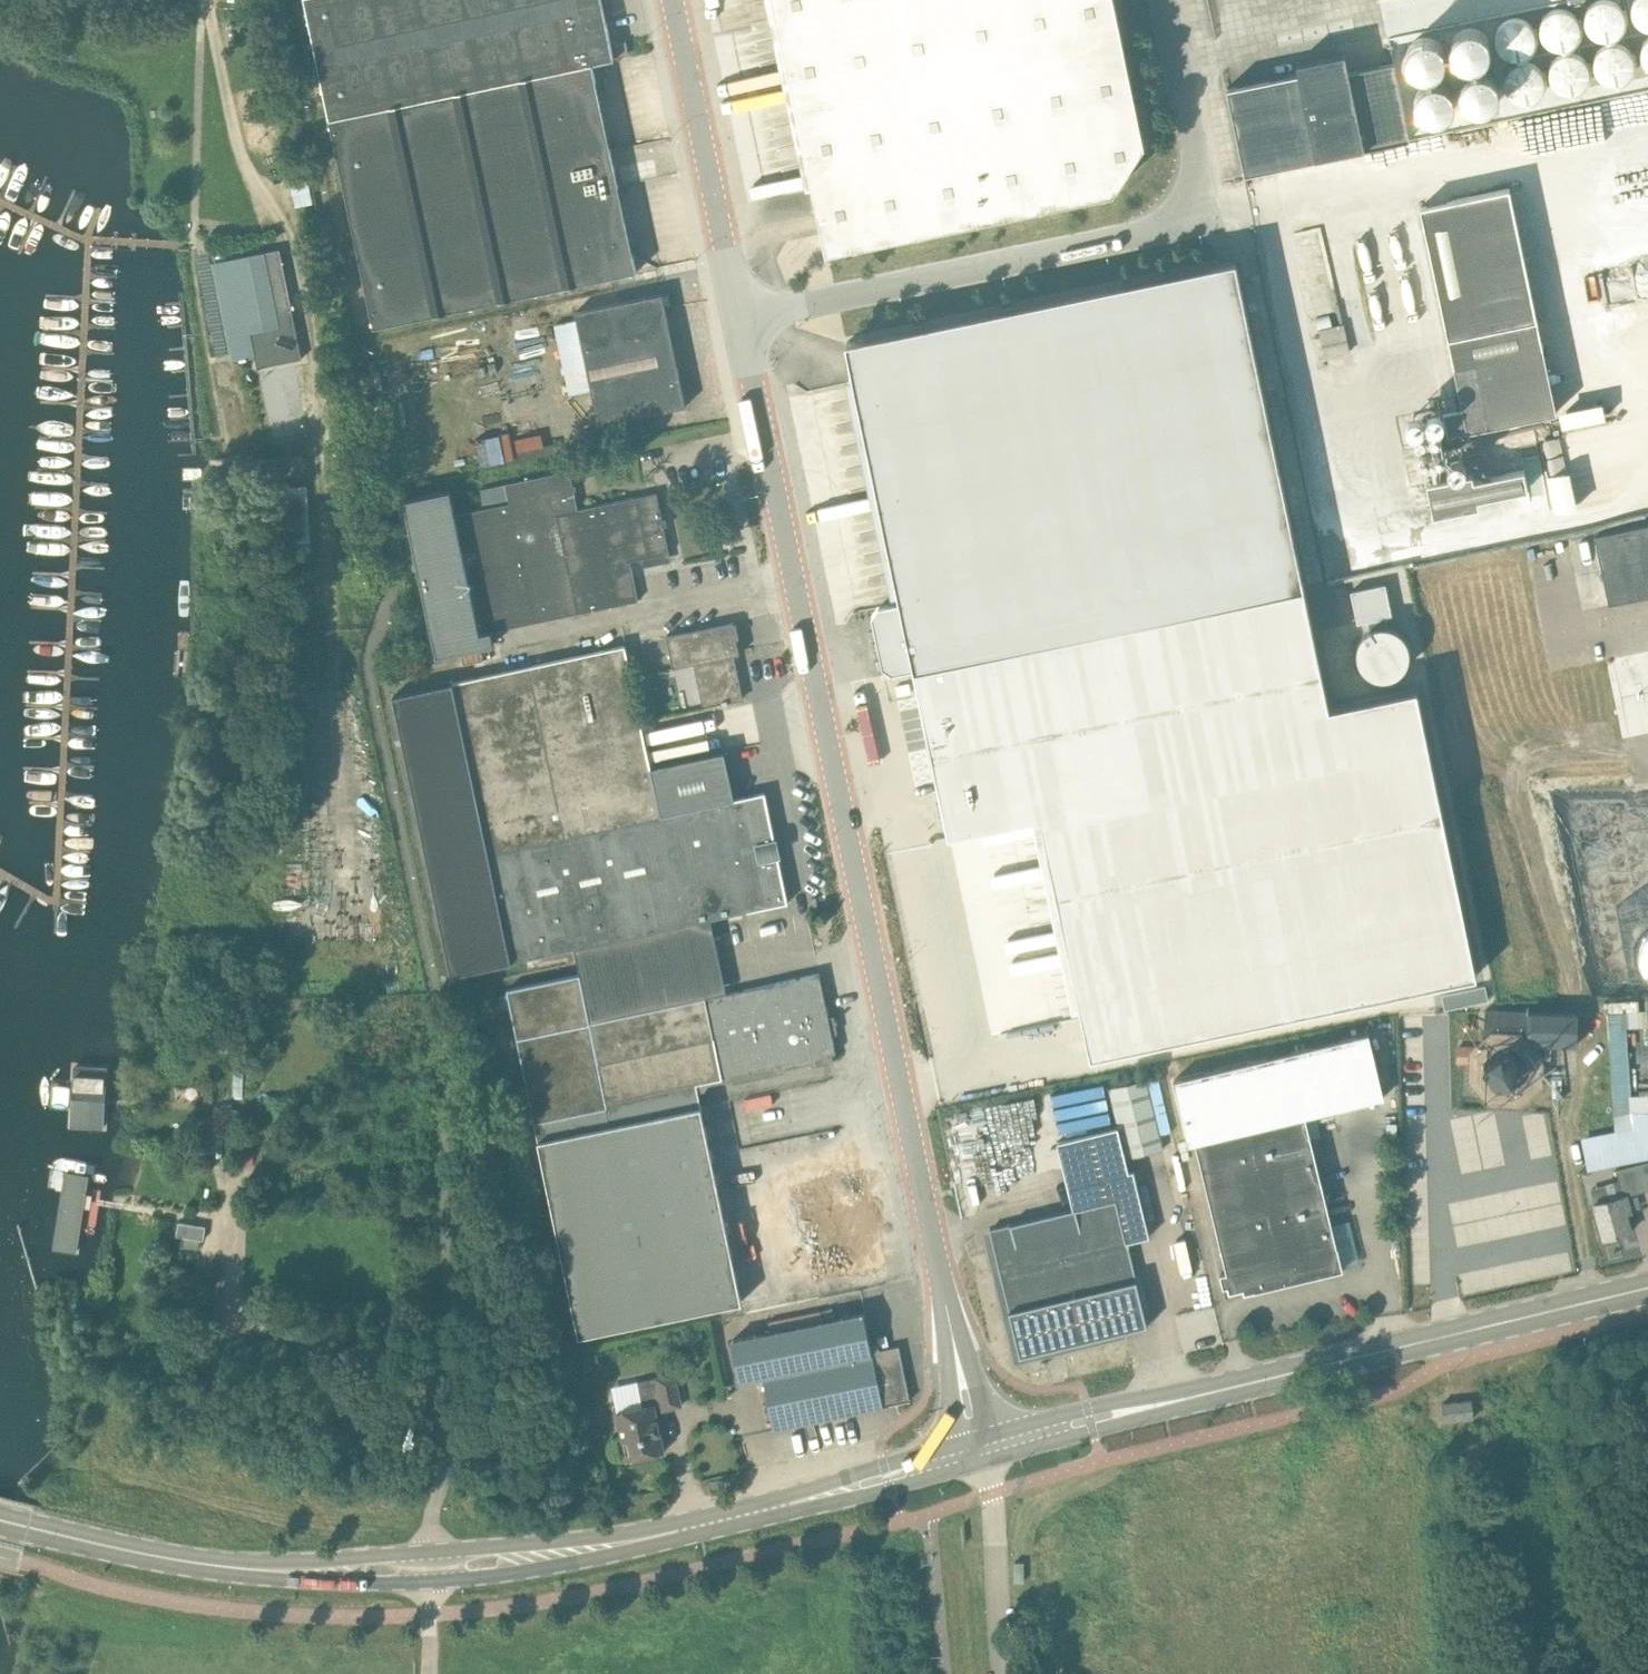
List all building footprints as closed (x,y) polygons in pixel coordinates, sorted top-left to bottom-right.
[(375,328),(638,271),(593,62),(614,58),(602,0),(305,0),(375,328)] [(828,251),(1115,190),(1146,142),(1116,0),(775,0),(828,251)] [(1597,0),(1594,2),(1591,4),(1588,7),(1586,11),(1585,15),(1585,21),(1585,24),(1586,28),(1588,31),(1589,32),(1592,35),(1595,37),(1598,39),(1601,40),(1605,40),(1607,40),(1610,39),(1612,39),(1615,37),(1617,37),(1619,35),(1621,33),(1622,32),(1624,28),(1625,25),(1626,21),(1626,16),(1625,13),(1624,9),(1622,7),(1620,5),(1618,2),(1615,0),(1613,0),(1597,0)] [(1633,3),(1633,6),(1633,10),(1633,13),(1634,17),(1636,20),(1638,22),(1640,24),(1643,26),(1646,27),(1647,28),(1647,0),(1634,0),(1633,3)] [(1560,8),(1557,9),(1553,10),(1550,11),(1549,12),(1546,14),(1544,17),(1542,20),(1540,25),(1540,29),(1541,33),(1542,36),(1543,39),(1545,42),(1548,44),(1549,45),(1552,47),(1554,48),(1557,48),(1561,49),(1562,49),(1566,48),(1567,47),(1571,46),(1572,45),(1575,43),(1576,42),(1578,39),(1579,36),(1580,32),(1581,29),(1581,27),(1580,23),(1579,20),(1578,19),(1577,16),(1575,14),(1574,13),(1572,12),(1571,11),(1567,9),(1564,9),(1560,8)] [(1516,17),(1512,18),(1509,19),(1505,20),(1502,22),(1500,24),(1498,27),(1496,31),(1495,34),(1495,36),(1495,39),(1496,43),(1497,48),(1498,49),(1501,52),(1502,53),(1505,55),(1508,57),(1510,58),(1513,58),(1515,58),(1518,58),(1520,58),(1524,57),(1525,56),(1528,54),(1531,51),(1532,49),(1534,45),(1535,42),(1536,39),(1536,35),(1535,33),(1534,30),(1532,27),(1530,24),(1529,23),(1527,21),(1526,20),(1523,19),(1521,18),(1518,18),(1516,17)] [(1469,27),(1465,27),(1462,28),(1459,30),(1456,32),(1455,34),(1453,37),(1451,41),(1450,45),(1450,49),(1450,51),(1451,54),(1453,57),(1454,59),(1456,62),(1457,63),(1459,64),(1461,65),(1463,66),(1467,67),(1469,67),(1472,67),(1474,67),(1476,67),(1479,66),(1482,64),(1483,63),(1485,61),(1487,59),(1489,56),(1490,53),(1491,51),(1491,47),(1491,45),(1490,42),(1490,40),(1489,38),(1487,35),(1486,34),(1484,31),(1482,30),(1479,29),(1477,28),(1474,27),(1471,27),(1469,27)] [(1427,36),(1424,36),(1420,37),(1417,38),(1414,39),(1412,41),(1410,43),(1408,45),(1407,47),(1406,49),(1405,53),(1404,56),(1405,60),(1406,64),(1406,65),(1408,68),(1409,70),(1411,72),(1413,74),(1415,75),(1417,76),(1420,77),(1422,77),(1425,77),(1429,77),(1432,76),(1435,75),(1437,74),(1438,73),(1441,70),(1442,69),(1444,66),(1445,62),(1446,59),(1446,56),(1446,53),(1445,50),(1444,48),(1442,45),(1441,44),(1439,42),(1437,40),(1435,39),(1432,37),(1429,36),(1427,36)] [(616,43),(618,54),(629,52),(627,40),(616,43)] [(1618,43),(1613,42),(1610,43),(1606,44),(1602,46),(1600,47),(1597,51),(1595,54),(1593,59),(1593,62),(1593,66),(1594,69),(1596,73),(1598,76),(1599,77),(1601,79),(1603,80),(1606,82),(1610,83),(1611,83),(1615,83),(1617,83),(1620,82),(1622,81),(1625,79),(1626,78),(1629,76),(1631,73),(1632,70),(1633,66),(1633,63),(1633,61),(1633,57),(1632,54),(1630,51),(1629,50),(1626,47),(1623,45),(1622,44),(1618,43)] [(1573,51),(1571,51),(1568,51),(1564,52),(1560,53),(1557,55),(1555,58),(1552,61),(1551,64),(1550,68),(1549,72),(1550,77),(1551,80),(1552,83),(1554,86),(1556,88),(1558,90),(1561,92),(1565,93),(1567,93),(1571,94),(1572,94),(1576,93),(1579,92),(1581,91),(1583,90),(1586,88),(1587,86),(1589,83),(1590,82),(1591,80),(1592,77),(1593,73),(1592,69),(1591,65),(1590,63),(1589,60),(1588,59),(1587,57),(1585,55),(1582,54),(1581,53),(1577,51),(1573,51)] [(1394,61),(1356,69),(1353,56),(1302,67),(1305,80),(1230,96),(1246,173),(1411,139),(1394,61)] [(1526,61),(1524,61),(1521,62),(1516,63),(1514,64),(1511,66),(1509,68),(1507,71),(1505,76),(1504,80),(1504,85),(1505,88),(1507,92),(1509,94),(1511,97),(1514,99),(1516,100),(1519,101),(1522,102),(1524,102),(1528,102),(1529,101),(1533,100),(1534,99),(1537,97),(1541,93),(1542,92),(1543,89),(1544,85),(1544,82),(1544,78),(1544,77),(1543,73),(1542,72),(1540,69),(1539,67),(1536,65),(1534,64),(1530,62),(1526,61)] [(1477,70),(1474,71),(1470,73),(1467,75),(1466,76),(1464,78),(1461,83),(1460,87),(1460,91),(1460,94),(1460,96),(1462,99),(1462,101),(1465,104),(1466,106),(1469,108),(1470,109),(1473,110),(1475,111),(1477,111),(1479,112),(1482,112),(1486,111),(1488,110),(1491,109),(1493,108),(1494,107),(1496,106),(1497,104),(1498,102),(1500,100),(1501,96),(1502,93),(1501,87),(1501,85),(1500,83),(1499,80),(1498,79),(1497,77),(1494,75),(1493,74),(1491,73),(1488,71),(1485,71),(1482,70),(1481,70),(1477,70)] [(748,190),(749,197),(805,189),(789,77),(781,78),(780,73),(770,74),(778,130),(755,133),(763,188),(748,190)] [(1436,80),(1433,80),(1430,80),(1426,82),(1423,83),(1422,84),(1419,87),(1418,88),(1417,90),(1416,93),(1415,96),(1414,99),(1415,101),(1415,105),(1416,107),(1417,109),(1417,110),(1419,113),(1421,115),(1423,116),(1424,117),(1427,118),(1429,119),(1432,120),(1434,120),(1436,120),(1438,120),(1440,119),(1442,119),(1445,117),(1447,115),(1449,114),(1451,112),(1452,110),(1453,108),(1454,107),(1454,103),(1455,102),(1455,98),(1454,96),(1454,95),(1453,91),(1452,90),(1451,88),(1449,86),(1448,84),(1445,82),(1442,81),(1440,80),(1436,80)] [(1510,187),(1421,206),(1463,408),(1444,412),(1449,434),(1557,412),(1510,187)] [(275,249),(236,257),(254,346),(256,353),(257,361),(259,367),(303,358),(301,352),(292,308),(287,309),(286,301),(280,271),(275,249)] [(1237,259),(847,341),(902,603),(879,606),(873,615),(883,666),(893,672),(915,667),(1259,595),(1305,585),(1237,259)] [(599,423),(665,409),(687,405),(664,293),(576,311),(599,423)] [(1320,329),(1326,357),(1350,351),(1343,323),(1320,329)] [(1562,435),(1548,437),(1555,495),(1577,492),(1574,469),(1566,470),(1562,435)] [(670,552),(657,492),(578,508),(570,469),(481,488),(484,503),(509,498),(510,503),(455,514),(450,491),(404,501),(437,656),(494,644),(491,631),(639,600),(630,560),(643,557),(645,566),(658,563),(656,555),(670,552)] [(1472,472),(1428,482),(1435,515),(1480,506),(1479,498),(1527,488),(1523,469),(1473,479),(1472,472)] [(1595,536),(1609,605),(1647,597),(1647,525),(1595,536)] [(1386,583),(1351,590),(1358,623),(1368,621),(1369,629),(1366,632),(1362,635),(1361,637),(1359,641),(1358,643),(1357,648),(1356,652),(1357,657),(1357,660),(1359,664),(1360,666),(1361,668),(1363,670),(1365,672),(1366,674),(1368,675),(1370,676),(1373,677),(1375,678),(1377,679),(1380,679),(1382,680),(1384,680),(1387,680),(1389,679),(1391,679),(1393,678),(1396,677),(1398,676),(1400,675),(1403,671),(1405,670),(1406,668),(1407,666),(1409,664),(1409,661),(1410,659),(1411,657),(1411,652),(1411,650),(1410,645),(1409,643),(1408,641),(1407,639),(1406,637),(1404,635),(1403,633),(1401,631),(1399,630),(1395,627),(1392,626),(1390,626),(1388,625),(1386,617),(1393,616),(1386,583)] [(1259,595),(915,667),(950,834),(1041,815),(1083,1015),(1083,1017),(1091,1055),(1478,974),(1418,688),(1331,706),(1305,585),(1259,595)] [(668,634),(667,634),(673,667),(675,667),(675,666),(695,662),(704,704),(703,704),(703,706),(723,702),(723,703),(729,702),(728,701),(743,698),(735,655),(740,654),(733,621),(731,621),(732,622),(669,635),(668,634)] [(453,683),(394,696),(453,974),(576,947),(689,923),(788,901),(765,792),(736,798),(726,751),(651,767),(625,645),(452,681),(453,683)] [(701,1106),(697,1084),(723,1078),(723,1077),(793,1060),(793,1061),(837,1050),(837,1049),(836,1050),(820,974),(821,973),(821,972),(776,982),(706,996),(689,923),(576,947),(580,971),(507,986),(537,1127),(555,1216),(579,1335),(736,1302),(881,1271),(852,1125),(739,1149),(728,1100),(701,1106)] [(1647,924),(1643,927),(1639,930),(1635,936),(1634,939),(1632,944),(1632,949),(1632,954),(1634,959),(1639,967),(1642,970),(1646,973),(1647,974),(1647,924)] [(1486,985),(1442,993),(1445,1009),(1489,1000),(1486,985)] [(40,990),(24,1147),(134,1154),(141,1042),(152,992),(40,990)] [(1604,1002),(1605,1015),(1608,1014),(1616,1134),(1582,1142),(1589,1170),(1647,1157),(1647,1094),(1632,1094),(1628,1029),(1647,1029),(1647,1038),(1647,999),(1604,1002)] [(1459,1046),(1458,1061),(1473,1061),(1484,1062),(1483,1087),(1526,1090),(1528,1047),(1497,1045),(1497,1040),(1577,1044),(1577,1031),(1578,1013),(1486,1008),(1484,1047),(1459,1046)] [(1245,1292),(1343,1269),(1306,1113),(1384,1095),(1369,1031),(1173,1078),(1189,1142),(1196,1140),(1227,1271),(1221,1273),(1224,1286),(1228,1285),(1230,1291),(1244,1288),(1245,1292)] [(1147,1324),(1127,1241),(1150,1235),(1134,1169),(1129,1170),(1126,1157),(1163,1148),(1146,1078),(1110,1087),(1119,1126),(1058,1141),(1074,1208),(991,1228),(1021,1354),(1147,1324)] [(234,1106),(215,1105),(214,1133),(232,1134),(232,1129),(241,1129),(242,1112),(233,1112),(234,1106)] [(134,1154),(24,1147),(11,1241),(1,1286),(0,1288),(0,1300),(107,1301),(120,1273),(129,1205),(134,1154)] [(1647,1187),(1647,1163),(1618,1171),(1621,1180),(1608,1183),(1612,1198),(1595,1203),(1604,1238),(1632,1230),(1627,1212),(1632,1211),(1627,1194),(1646,1189),(1646,1188),(1647,1187)] [(732,1339),(736,1357),(740,1379),(763,1374),(774,1428),(884,1406),(884,1405),(910,1399),(899,1345),(880,1349),(879,1343),(871,1345),(865,1312),(843,1317),(732,1339)] [(644,1405),(617,1411),(624,1441),(629,1439),(631,1451),(626,1452),(628,1458),(665,1451),(655,1403),(662,1402),(663,1408),(682,1404),(675,1372),(638,1380),(644,1405)] [(1445,1419),(1474,1416),(1472,1399),(1443,1402),(1445,1419)]
